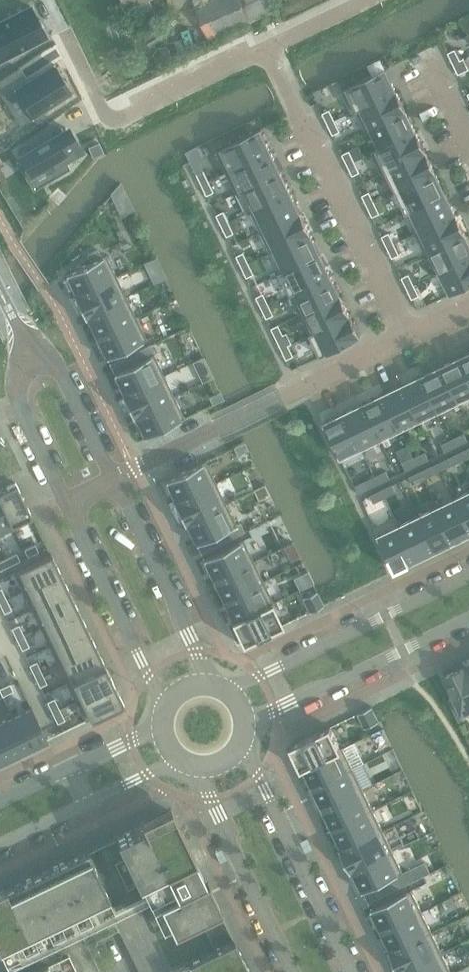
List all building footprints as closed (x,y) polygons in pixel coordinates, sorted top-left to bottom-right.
[(130,8),(140,3),(145,13),(155,8),(152,0),(126,0),(130,8)] [(274,12),(269,0),(209,0),(195,6),(209,39),(274,12)] [(0,22),(0,62),(46,38),(30,7),(0,22)] [(455,49),(448,53),(453,64),(460,60),(455,49)] [(464,58),(460,60),(453,64),(458,75),(468,69),(464,58)] [(0,81),(0,94),(2,98),(14,90),(32,118),(72,93),(54,65),(27,82),(19,69),(0,81)] [(361,108),(396,91),(386,70),(350,87),(346,89),(342,91),(352,112),(361,108)] [(371,129),(406,112),(396,91),(361,108),(352,112),(353,113),(357,111),(366,131),(371,129)] [(330,110),(322,113),(328,124),(335,121),(330,110)] [(416,132),(406,112),(371,129),(366,131),(367,132),(371,130),(380,148),(376,150),(372,153),(372,154),(376,151),(381,149),(416,132)] [(340,131),(335,121),(328,124),(333,135),(340,131)] [(29,146),(18,154),(31,176),(47,166),(54,177),(55,178),(70,169),(66,163),(81,154),(71,137),(67,139),(62,131),(55,135),(49,124),(26,141),(29,146)] [(235,169),(271,152),(260,130),(225,147),(216,151),(227,173),(235,169)] [(390,170),(426,153),(416,132),(381,149),(376,151),(372,154),(382,174),(386,172),(390,170)] [(350,151),(342,154),(347,165),(355,162),(350,151)] [(281,172),(271,152),(235,169),(227,173),(237,193),(245,189),(281,172)] [(400,191),(436,173),(426,153),(390,170),(386,172),(382,174),(382,175),(387,173),(396,193),(400,191)] [(360,173),(355,162),(347,165),(353,176),(360,173)] [(204,170),(197,174),(202,185),(209,181),(204,170)] [(255,210),(290,193),(281,172),(245,189),(237,193),(247,214),(255,210)] [(446,194),(436,173),(400,191),(396,193),(406,213),(410,211),(446,194)] [(214,192),(209,181),(202,185),(207,196),(214,192)] [(369,192),(362,196),(367,206),(375,203),(369,192)] [(265,230),(300,213),(290,193),(255,210),(247,214),(247,215),(251,213),(261,232),(265,230)] [(456,215),(446,194),(410,211),(406,213),(406,214),(411,212),(420,231),(415,233),(416,234),(420,232),(456,215)] [(380,214),(375,203),(367,206),(372,217),(380,214)] [(224,212),(217,215),(222,226),(229,222),(224,212)] [(310,234),(300,213),(265,230),(261,232),(271,253),(275,251),(310,234)] [(465,235),(456,215),(420,232),(416,234),(426,254),(430,252),(465,235)] [(234,233),(229,222),(222,226),(227,237),(234,233)] [(389,233),(382,237),(387,247),(394,244),(389,233)] [(320,254),(310,234),(275,251),(271,253),(271,254),(275,252),(284,270),(280,273),(281,274),(285,271),(320,254)] [(465,235),(430,252),(426,254),(426,255),(430,253),(440,273),(468,259),(468,242),(465,235)] [(400,255),(394,244),(387,247),(392,258),(400,255)] [(98,250),(87,255),(90,262),(101,257),(98,250)] [(244,253),(236,256),(242,267),(249,263),(244,253)] [(330,275),(320,254),(285,271),(281,274),(290,294),(295,292),(330,275)] [(74,297),(116,277),(106,255),(101,257),(90,262),(65,275),(66,276),(66,275),(76,295),(74,295),(73,295),(74,297)] [(440,273),(450,294),(468,285),(468,259),(440,273)] [(254,274),(249,263),(242,267),(247,278),(254,274)] [(409,274),(402,278),(407,289),(414,285),(409,274)] [(340,296),(330,275),(295,292),(290,294),(300,315),(305,313),(340,296)] [(126,297),(116,277),(74,297),(84,318),(126,297)] [(419,296),(414,285),(407,289),(412,299),(419,296)] [(264,294),(256,297),(262,308),(269,304),(264,294)] [(315,333),(350,316),(340,296),(305,313),(300,315),(310,335),(315,333)] [(136,318),(126,297),(84,318),(84,319),(86,319),(86,318),(87,318),(96,337),(136,318)] [(274,315),(269,304),(262,308),(267,319),(274,315)] [(325,354),(360,338),(350,316),(315,333),(310,335),(321,357),(325,354)] [(146,339),(136,318),(96,337),(106,357),(106,358),(106,359),(146,339)] [(287,334),(276,339),(281,349),(289,346),(292,344),(287,334)] [(151,345),(142,349),(146,358),(153,354),(155,354),(151,345)] [(294,356),(289,346),(281,349),(287,360),(294,356)] [(146,358),(142,349),(134,353),(138,362),(146,358)] [(138,362),(134,353),(126,357),(130,365),(138,362)] [(461,357),(468,374),(468,353),(461,357)] [(122,396),(164,376),(153,354),(146,358),(138,362),(130,365),(122,369),(114,374),(113,374),(114,375),(123,394),(122,395),(122,394),(121,395),(122,396)] [(130,365),(126,357),(118,360),(122,369),(130,365)] [(461,357),(441,366),(458,402),(468,397),(468,374),(461,357)] [(122,369),(118,360),(109,365),(114,374),(122,369)] [(458,402),(441,366),(422,376),(439,411),(458,402)] [(210,372),(200,377),(202,383),(213,378),(210,372)] [(132,417),(174,397),(164,376),(122,396),(132,417)] [(439,411),(422,376),(402,385),(419,421),(439,411)] [(419,421),(402,385),(383,395),(400,430),(419,421)] [(212,405),(223,399),(220,392),(208,397),(212,405)] [(400,430),(383,395),(363,404),(380,440),(400,430)] [(184,418),(174,397),(132,417),(132,418),(133,418),(135,417),(144,436),(143,436),(144,438),(184,418)] [(380,440),(363,404),(343,414),(361,449),(380,440)] [(361,449),(343,414),(324,423),(341,458),(361,449)] [(464,434),(453,439),(456,447),(468,442),(464,434)] [(456,447),(453,439),(441,445),(445,452),(456,447)] [(248,450),(244,443),(233,448),(237,455),(248,450)] [(459,453),(463,460),(468,458),(468,448),(459,453)] [(425,452),(414,458),(417,466),(429,460),(425,452)] [(463,460),(459,453),(448,458),(452,466),(463,460)] [(417,466),(414,458),(402,463),(406,471),(417,466)] [(215,483),(205,461),(165,481),(165,482),(166,482),(175,501),(174,502),(174,501),(173,502),(173,503),(215,483)] [(435,474),(432,466),(420,471),(424,479),(435,474)] [(386,471),(375,477),(378,484),(390,479),(386,471)] [(424,479),(420,471),(409,477),(413,485),(424,479)] [(378,484),(375,477),(363,482),(367,490),(378,484)] [(0,490),(0,501),(12,525),(14,529),(33,520),(31,516),(15,482),(0,490)] [(225,504),(215,483),(173,503),(183,524),(225,504)] [(396,492),(393,485),(381,490),(385,498),(396,492)] [(385,498),(381,490),(370,495),(374,503),(385,498)] [(457,498),(468,524),(468,492),(457,498)] [(437,508),(454,543),(468,536),(468,524),(457,498),(437,508)] [(0,501),(0,536),(14,529),(12,525),(0,501)] [(236,525),(225,504),(183,524),(184,525),(185,525),(186,524),(195,543),(196,545),(196,544),(205,540),(214,536),(222,532),(231,527),(236,525)] [(437,508),(417,517),(434,552),(454,543),(437,508)] [(395,517),(374,527),(378,536),(387,553),(395,571),(404,567),(406,566),(415,562),(398,526),(399,526),(395,517)] [(417,517),(399,526),(398,526),(415,562),(434,552),(417,517)] [(240,523),(236,525),(231,527),(235,536),(240,534),(244,532),(240,523)] [(235,536),(231,527),(222,532),(227,540),(235,536)] [(227,540),(222,532),(214,536),(218,544),(227,540)] [(218,544),(214,536),(205,540),(209,549),(218,544)] [(209,549),(205,540),(196,544),(200,553),(209,549)] [(213,580),(253,561),(243,540),(203,559),(203,560),(204,560),(213,580)] [(24,550),(27,557),(38,552),(35,545),(24,550)] [(16,554),(5,559),(9,566),(20,561),(16,554)] [(60,573),(51,554),(50,554),(13,572),(23,591),(60,573)] [(5,559),(0,561),(0,570),(9,566),(5,559)] [(223,601),(263,582),(253,561),(213,580),(223,601)] [(69,591),(60,573),(23,591),(31,609),(69,591)] [(273,602),(263,582),(223,601),(233,620),(231,621),(230,621),(231,623),(273,602)] [(40,628),(78,610),(69,591),(31,609),(40,628)] [(316,592),(316,591),(302,598),(303,599),(309,611),(309,613),(323,606),(323,605),(322,605),(316,592)] [(6,599),(0,602),(0,605),(4,613),(11,610),(6,599)] [(280,625),(281,626),(282,625),(272,604),(273,603),(273,602),(231,623),(241,645),(243,644),(242,644),(254,638),(254,639),(269,632),(269,631),(280,625)] [(87,628),(78,610),(40,628),(49,646),(87,628)] [(18,625),(11,628),(16,639),(24,636),(18,625)] [(95,647),(87,628),(49,646),(58,665),(95,647)] [(29,647),(24,636),(16,639),(22,650),(29,647)] [(104,665),(95,647),(58,665),(67,683),(104,665)] [(36,662),(29,665),(34,676),(41,673),(36,662)] [(76,701),(113,683),(104,665),(67,683),(76,701)] [(464,667),(444,676),(453,695),(462,714),(468,711),(468,676),(464,667)] [(47,683),(41,673),(34,676),(39,687),(47,683)] [(122,703),(113,683),(76,701),(85,721),(122,703)] [(9,684),(0,688),(0,692),(2,696),(13,691),(9,684)] [(54,698),(47,702),(52,713),(59,709),(54,698)] [(46,739),(31,707),(13,716),(12,716),(28,749),(47,740),(46,739)] [(373,708),(372,707),(358,713),(359,715),(359,714),(365,727),(365,728),(379,722),(379,720),(378,721),(372,708),(373,708)] [(64,720),(59,709),(52,713),(57,724),(64,720)] [(12,716),(13,716),(10,712),(0,717),(0,739),(9,758),(28,749),(12,716)] [(341,748),(331,727),(330,728),(318,734),(318,733),(313,736),(292,746),(290,746),(301,769),(303,767),(343,748),(343,747),(341,748)] [(9,758),(0,739),(0,763),(9,758)] [(353,769),(343,748),(303,767),(301,769),(302,770),(303,770),(303,769),(304,769),(313,788),(353,769)] [(323,808),(363,789),(353,769),(313,788),(323,808)] [(333,829),(373,810),(363,789),(323,808),(333,829)] [(142,825),(115,838),(137,885),(155,876),(166,898),(158,901),(172,931),(180,927),(185,938),(195,957),(215,948),(206,928),(224,920),(218,908),(205,880),(204,879),(194,857),(169,805),(139,819),(142,825)] [(343,849),(383,830),(373,810),(333,829),(343,848),(341,849),(340,849),(341,851),(343,849)] [(393,851),(383,830),(343,849),(341,851),(350,871),(353,870),(393,851)] [(26,938),(109,898),(98,876),(108,871),(102,858),(97,847),(6,891),(5,889),(0,891),(0,951),(26,939),(26,938)] [(403,872),(393,851),(353,870),(350,871),(351,873),(352,872),(353,871),(363,891),(362,891),(363,892),(364,892),(371,889),(378,885),(385,882),(391,879),(398,875),(403,873),(403,872)] [(425,862),(418,865),(424,876),(431,873),(425,862)] [(424,876),(418,865),(412,869),(417,879),(424,876)] [(417,879),(412,869),(405,872),(410,883),(417,879)] [(410,883),(405,872),(403,873),(398,875),(403,886),(408,884),(410,883)] [(403,886),(398,875),(391,879),(397,890),(403,886)] [(397,890),(391,879),(385,882),(390,893),(397,890)] [(390,893),(385,882),(378,885),(383,896),(390,893)] [(383,896),(378,885),(371,889),(376,900),(383,896)] [(376,900),(371,889),(364,892),(369,903),(376,900)] [(422,911),(411,890),(372,909),(371,909),(372,910),(382,931),(422,911)] [(452,897),(444,901),(447,906),(455,903),(452,897)] [(432,932),(422,911),(382,931),(392,950),(390,951),(390,950),(389,951),(390,952),(392,951),(432,932)] [(432,932),(392,951),(390,952),(399,971),(401,971),(402,971),(442,952),(432,932)] [(233,939),(232,939),(215,948),(195,957),(187,961),(192,971),(249,971),(233,939)] [(442,952),(402,971),(401,971),(451,971),(442,952)] [(26,971),(51,971),(46,962),(26,971)]
